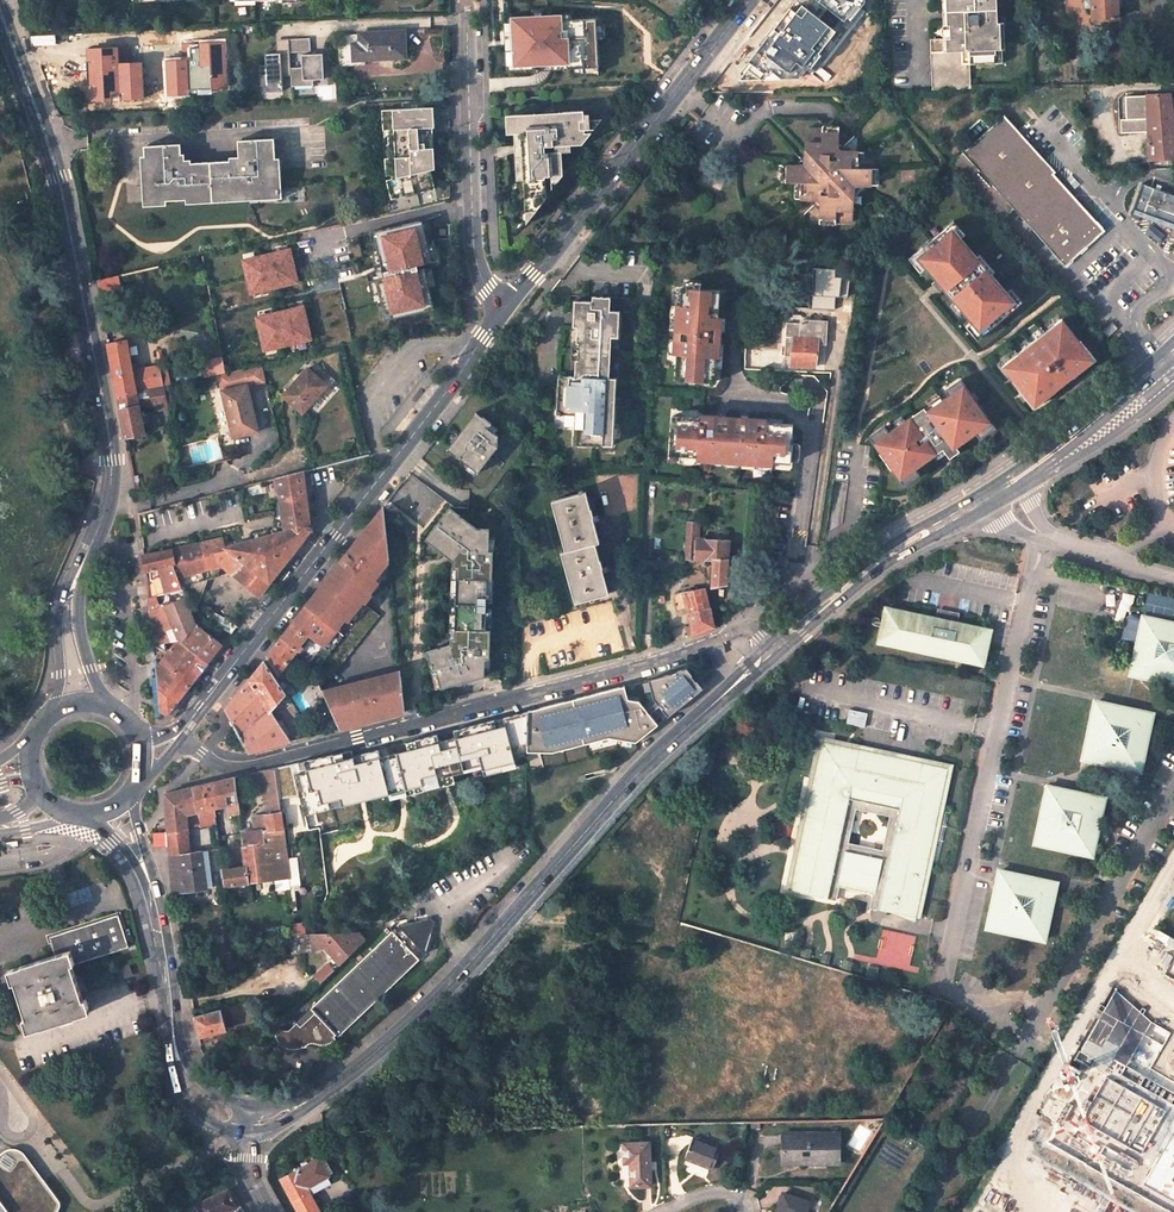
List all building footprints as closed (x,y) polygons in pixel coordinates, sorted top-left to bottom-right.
[(796,0),(776,0),(770,7),(770,9),(796,8),(796,0)] [(946,39),(927,40),(929,92),(968,90),(968,66),(1001,64),(1001,50),(996,51),(994,0),(945,0),(946,39)] [(1091,0),(1084,1),(1084,7),(1091,7),(1091,19),(1116,18),(1115,0),(1091,0)] [(797,29),(796,8),(770,9),(771,30),(797,29)] [(532,14),(508,16),(508,18),(502,19),(506,72),(534,71),(534,65),(547,64),(550,64),(551,69),(583,67),(583,73),(599,72),(598,66),(597,38),(602,38),(602,22),(596,23),(595,18),(572,19),(572,14),(561,15),(561,13),(543,14),(543,10),(532,11),(532,14)] [(172,69),(194,68),(191,28),(147,30),(149,55),(142,55),(143,70),(172,69)] [(403,57),(402,32),(358,35),(359,44),(343,45),(336,46),(337,67),(353,66),(352,59),(381,58),(403,57)] [(358,35),(342,36),(343,45),(359,44),(358,35)] [(312,38),(291,39),(292,52),(313,51),(312,38)] [(291,39),(278,40),(278,53),(292,52),(291,39)] [(278,53),(269,53),(269,65),(263,65),(264,85),(271,85),(271,91),(284,91),(284,75),(293,75),(292,68),(292,52),(278,53)] [(304,67),(292,68),(293,75),(293,86),(315,85),(315,79),(326,79),(324,54),(304,55),(304,67)] [(353,66),(382,65),(381,58),(352,59),(353,66)] [(752,92),(753,76),(729,69),(716,91),(752,92)] [(1120,134),(1148,133),(1149,141),(1146,141),(1146,145),(1149,145),(1149,159),(1173,158),(1173,129),(1169,94),(1147,95),(1147,96),(1125,96),(1126,120),(1120,120),(1120,134)] [(434,128),(433,108),(381,111),(382,131),(387,131),(387,159),(384,159),(385,176),(390,176),(391,179),(385,181),(390,200),(434,190),(430,171),(434,170),(434,149),(433,149),(432,128),(434,128)] [(592,132),(609,109),(585,111),(585,120),(580,120),(581,129),(585,128),(585,132),(592,132)] [(527,224),(547,198),(546,176),(552,176),(564,175),(562,151),(546,152),(546,146),(572,144),(583,144),(592,132),(585,132),(585,128),(581,129),(580,120),(585,120),(585,111),(513,115),(514,135),(515,135),(518,181),(525,180),(527,224)] [(1022,134),(1004,114),(950,165),(1006,225),(1018,215),(1065,266),(1105,231),(1054,174),(1056,172),(1022,134)] [(835,126),(802,126),(802,163),(800,165),(778,164),(778,181),(793,181),(796,183),(795,198),(814,198),(817,201),(816,220),(849,220),(849,184),(851,182),(871,182),(871,165),(857,165),(856,164),(856,149),(835,149),(835,126)] [(181,144),(145,147),(148,202),(277,194),(274,139),(238,141),(240,161),(182,164),(181,144)] [(1154,169),(1152,174),(1170,181),(1173,171),(1173,168),(1154,169)] [(552,190),(564,175),(552,176),(552,190)] [(1142,183),(1132,210),(1138,212),(1162,220),(1166,211),(1173,214),(1173,195),(1142,183)] [(1138,212),(1136,215),(1173,228),(1173,214),(1166,211),(1162,220),(1138,212)] [(989,323),(998,316),(1006,309),(1010,313),(1024,301),(1013,288),(1007,293),(991,274),(977,258),(961,238),(967,234),(956,221),(942,233),(945,237),(929,251),(925,246),(911,258),(922,271),(927,267),(938,279),(945,287),(957,301),(964,309),(974,321),(968,326),(979,339),(993,327),(989,323)] [(390,229),(359,236),(367,265),(392,258),(389,246),(394,244),(390,229)] [(244,260),(252,297),(304,285),(295,248),(244,260)] [(991,274),(995,271),(981,254),(977,258),(991,274)] [(98,294),(119,289),(116,275),(95,280),(98,294)] [(941,290),(945,287),(938,279),(934,282),(941,290)] [(719,291),(680,290),(679,316),(676,316),(674,356),(677,356),(676,382),(715,383),(716,358),(720,358),(721,318),(718,318),(719,291)] [(590,299),(572,298),(571,324),(575,324),(575,341),(571,341),(570,358),(574,358),(573,375),(565,374),(564,383),(557,382),(556,410),(561,410),(561,412),(573,413),(572,434),(575,434),(575,441),(611,443),(614,376),(607,376),(610,334),(616,334),(617,309),(608,308),(608,295),(591,294),(590,299)] [(960,312),(964,309),(957,301),(953,304),(960,312)] [(258,316),(265,353),(317,344),(310,306),(258,316)] [(850,310),(841,309),(840,322),(849,323),(850,310)] [(1058,388),(1073,376),(1073,377),(1096,359),(1081,340),(1081,341),(1063,319),(1020,352),(1021,353),(1004,366),(1015,380),(1014,380),(1035,407),(1058,389),(1058,388)] [(823,343),(825,322),(801,320),(801,322),(788,321),(786,336),(792,336),(790,365),(814,367),(816,342),(823,343)] [(1114,323),(1105,330),(1110,336),(1119,328),(1114,323)] [(132,371),(126,340),(108,343),(118,396),(136,392),(132,371)] [(759,369),(760,349),(744,348),(743,368),(759,369)] [(221,390),(230,437),(231,437),(257,431),(248,384),(265,381),(261,363),(227,371),(231,388),(221,390)] [(147,368),(151,388),(163,386),(158,365),(147,368)] [(307,367),(287,389),(282,394),(301,413),(327,385),(307,367)] [(132,371),(136,392),(146,389),(151,388),(147,368),(132,371)] [(217,373),(221,390),(231,388),(227,371),(217,373)] [(1058,389),(1073,377),(1073,376),(1058,388),(1058,389)] [(885,426),(871,436),(881,451),(886,447),(898,465),(894,468),(905,483),(918,473),(915,469),(935,455),(944,448),(947,453),(957,446),(977,432),(981,437),(995,427),(961,379),(947,389),(951,394),(943,399),(934,406),(917,418),(914,414),(906,420),(897,426),(889,432),(885,426)] [(149,403),(166,399),(163,386),(151,388),(146,389),(149,403)] [(139,405),(149,403),(146,389),(136,392),(139,405)] [(126,438),(145,434),(136,392),(118,396),(126,438)] [(940,395),(931,402),(934,406),(943,399),(940,395)] [(478,473),(497,448),(497,436),(487,428),(491,424),(475,412),(447,450),(461,461),(477,472),(478,473)] [(700,417),(673,415),(670,454),(697,456),(697,459),(722,461),(722,458),(739,459),(738,463),(772,466),(773,462),(791,464),(794,425),(767,423),(768,419),(749,418),(748,421),(719,419),(719,415),(700,414),(700,417)] [(903,416),(894,422),(897,426),(906,420),(903,416)] [(957,446),(947,453),(950,458),(960,450),(957,446)] [(944,448),(935,455),(938,459),(947,453),(944,448)] [(475,475),(477,472),(461,461),(459,464),(475,475)] [(232,574),(260,597),(271,584),(312,532),(307,526),(304,496),(305,495),(302,472),(280,477),(285,532),(225,548),(222,538),(170,550),(143,554),(145,570),(173,563),(181,588),(232,574)] [(586,492),(552,500),(566,550),(562,551),(575,602),(608,594),(595,543),(599,542),(586,492)] [(384,520),(382,508),(371,522),(384,520)] [(486,630),(487,580),(492,580),(493,551),(488,551),(488,529),(476,529),(449,508),(434,528),(440,532),(431,544),(444,553),(445,552),(454,553),(454,561),(453,593),(457,593),(456,614),(452,614),(452,645),(451,655),(444,655),(443,648),(428,652),(433,672),(438,670),(442,688),(485,676),(485,658),(490,658),(491,630),(486,630)] [(338,564),(305,607),(320,619),(321,618),(333,628),(343,615),(348,620),(365,600),(362,598),(369,590),(367,588),(389,561),(384,520),(371,522),(351,548),(352,549),(340,565),(338,564)] [(698,523),(685,522),(683,559),(713,560),(712,587),(726,585),(729,540),(698,539),(698,523)] [(454,561),(454,553),(445,552),(444,553),(454,561)] [(148,597),(181,588),(173,563),(148,569),(151,579),(146,580),(148,597)] [(687,613),(708,608),(704,588),(675,594),(673,598),(676,612),(686,608),(687,613)] [(184,597),(160,607),(159,604),(149,608),(153,643),(178,639),(182,642),(195,625),(184,597)] [(1144,600),(1141,616),(1169,621),(1172,605),(1144,600)] [(292,623),(308,635),(320,619),(305,607),(292,623)] [(702,632),(713,627),(708,608),(687,613),(691,626),(693,635),(702,632)] [(936,620),(885,609),(878,643),(982,665),(989,631),(952,623),(954,614),(938,611),(936,620)] [(213,612),(209,621),(231,634),(237,626),(213,612)] [(1124,617),(1120,639),(1136,643),(1141,616),(1130,614),(1124,617)] [(204,621),(200,616),(195,625),(182,642),(208,663),(222,645),(201,628),(204,621)] [(1141,616),(1136,643),(1130,673),(1173,682),(1173,622),(1169,621),(1141,616)] [(333,628),(321,618),(320,619),(308,635),(309,635),(323,646),(336,630),(333,628)] [(297,650),(309,635),(308,635),(292,623),(281,638),(297,650)] [(691,626),(685,627),(688,637),(693,635),(691,626)] [(266,657),(278,675),(292,656),(297,650),(281,638),(266,657)] [(182,642),(178,639),(167,653),(198,675),(208,663),(182,642)] [(451,655),(452,645),(443,648),(444,655),(451,655)] [(167,653),(155,668),(159,710),(169,712),(198,675),(167,653)] [(278,683),(297,659),(292,656),(278,675),(266,657),(263,661),(278,683)] [(291,741),(271,711),(285,694),(278,683),(263,661),(223,712),(247,752),(291,741)] [(702,689),(686,669),(654,680),(648,681),(653,700),(668,718),(702,689)] [(343,690),(323,695),(337,729),(353,725),(405,711),(401,670),(373,677),(374,682),(356,686),(355,683),(342,687),(343,690)] [(528,712),(527,751),(553,752),(609,737),(638,742),(658,726),(639,702),(628,701),(624,687),(570,702),(528,712)] [(1153,711),(1094,699),(1082,758),(1141,770),(1153,711)] [(291,704),(288,706),(296,720),(301,717),(291,704)] [(351,751),(276,769),(280,799),(299,797),(305,816),(484,768),(486,775),(526,765),(527,712),(454,731),(456,737),(441,741),(440,735),(353,756),(351,751)] [(891,913),(892,908),(917,919),(948,769),(922,763),(917,784),(855,771),(859,750),(821,742),(790,893),(835,902),(838,887),(839,883),(875,891),(874,895),(871,909),(891,913)] [(770,751),(753,748),(751,759),(767,762),(770,751)] [(922,763),(859,750),(855,771),(917,784),(922,763)] [(275,769),(265,771),(268,803),(280,801),(278,787),(276,774),(275,769)] [(224,807),(226,806),(229,818),(233,817),(240,816),(238,803),(237,794),(236,778),(212,784),(193,788),(197,813),(198,822),(210,819),(208,810),(224,807)] [(1105,796),(1047,785),(1035,843),(1093,854),(1105,796)] [(169,848),(189,845),(188,829),(187,816),(197,813),(193,788),(165,795),(169,848)] [(267,816),(281,813),(280,801),(268,803),(265,803),(266,815),(267,816)] [(188,829),(199,827),(198,822),(197,813),(187,816),(188,829)] [(281,814),(281,813),(267,816),(266,816),(267,831),(264,832),(266,844),(271,881),(289,879),(282,821),(281,814)] [(266,844),(264,832),(267,831),(266,816),(267,816),(266,815),(254,817),(255,831),(241,834),(243,848),(266,844)] [(243,848),(245,868),(222,871),(225,888),(271,881),(266,844),(243,848)] [(190,854),(189,845),(169,848),(170,857),(190,854)] [(173,894),(207,889),(202,852),(190,854),(170,857),(173,894)] [(207,889),(211,889),(207,852),(202,852),(207,889)] [(1057,881),(1000,869),(987,927),(1045,939),(1057,881)] [(271,881),(272,887),(282,886),(282,891),(291,891),(289,879),(271,881)] [(875,891),(839,883),(838,887),(874,895),(875,891)] [(282,891),(283,901),(291,899),(291,891),(282,891)] [(129,949),(119,916),(51,938),(56,956),(57,960),(44,963),(42,961),(36,962),(37,966),(24,970),(23,966),(8,971),(13,985),(15,984),(26,1019),(23,1020),(28,1033),(43,1029),(42,1025),(56,1021),(57,1024),(62,1023),(61,1019),(75,1015),(76,1018),(91,1014),(86,1000),(83,1001),(72,967),(129,949)] [(393,932),(293,1027),(301,1035),(300,1036),(299,1038),(300,1042),(301,1043),(304,1044),(308,1044),(309,1043),(310,1041),(310,1038),(311,1038),(315,1040),(320,1042),(323,1043),(330,1042),(336,1040),(420,960),(410,950),(416,946),(425,955),(433,928),(426,921),(398,927),(405,934),(400,939),(393,932)] [(303,935),(302,924),(294,924),(295,935),(303,935)] [(907,970),(915,936),(883,929),(875,962),(907,970)] [(329,935),(312,935),(325,949),(340,966),(366,941),(360,933),(329,935)] [(295,935),(294,935),(278,939),(283,957),(296,955),(296,954),(312,954),(325,949),(312,935),(303,935),(295,935)] [(255,958),(269,954),(266,942),(252,946),(255,958)] [(241,962),(255,958),(252,946),(240,949),(238,949),(241,962)] [(129,966),(117,969),(121,980),(132,977),(129,966)] [(324,968),(315,977),(322,984),(333,973),(331,970),(328,973),(324,968)] [(478,994),(485,987),(476,979),(470,986),(478,994)] [(1119,987),(1081,1052),(1094,1060),(1076,1093),(1057,1082),(1036,1119),(1056,1128),(1049,1144),(1162,1211),(1173,1211),(1173,1022),(1119,987)] [(199,1039),(227,1031),(221,1011),(193,1018),(199,1039)] [(839,1134),(782,1134),(783,1164),(798,1164),(798,1160),(826,1159),(826,1164),(839,1164),(839,1134)] [(721,1149),(693,1138),(685,1158),(713,1169),(721,1149)] [(649,1143),(624,1144),(625,1164),(631,1164),(631,1187),(651,1186),(649,1143)] [(334,1173),(324,1157),(319,1160),(328,1176),(334,1173)] [(319,1160),(281,1181),(297,1211),(319,1211),(308,1192),(306,1189),(313,1185),(328,1176),(319,1160)] [(60,1207),(60,1205),(43,1181),(19,1198),(7,1181),(0,1186),(0,1211),(58,1211),(60,1207)] [(200,1211),(229,1211),(234,1210),(236,1205),(227,1190),(197,1205),(200,1211)] [(783,1194),(777,1211),(807,1211),(810,1203),(783,1194)]
